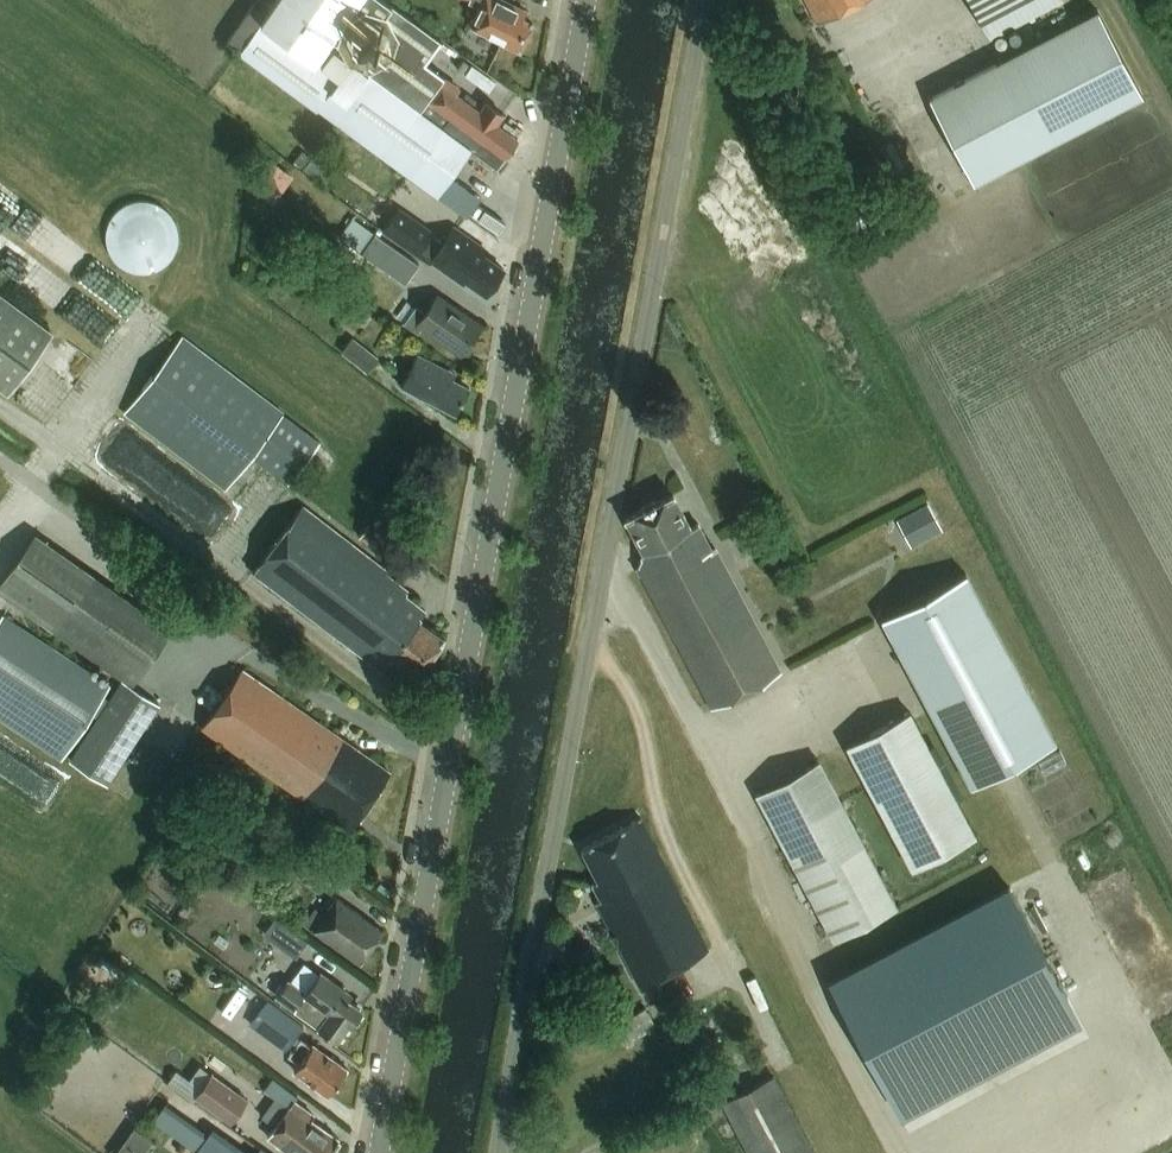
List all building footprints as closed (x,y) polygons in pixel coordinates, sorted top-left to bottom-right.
[(421,61),(422,61),(425,61),(441,39),(387,0),(273,0),(264,14),(251,5),(225,41),(239,51),(237,55),(314,112),(318,107),(465,216),(474,205),(444,182),(478,136),(505,156),(507,153),(512,152),(516,147),(515,142),(517,139),(497,123),(503,115),(486,102),(479,111),(456,94),(460,88),(432,68),(432,69),(421,61)] [(474,5),(478,7),(469,24),(519,49),(532,23),(520,17),(524,9),(505,0),(477,0),(474,5)] [(861,0),(806,0),(818,22),(861,0)] [(991,38),(1060,2),(1060,0),(972,0),(991,38)] [(1097,9),(929,97),(974,183),(1142,95),(1097,9)] [(273,205),(293,177),(274,163),(254,191),(273,205)] [(110,254),(114,260),(118,265),(123,268),(130,272),(141,274),(150,273),(159,269),(167,265),(172,258),(176,250),(178,242),(178,233),(177,226),(173,218),(170,214),(164,208),(157,204),(150,201),(142,200),(132,201),(124,205),(117,210),(112,216),(108,224),(106,232),(106,240),(107,248),(110,254)] [(486,250),(454,227),(443,242),(431,234),(433,232),(398,208),(382,231),(430,264),(432,261),(463,283),(465,280),(486,294),(503,269),(483,255),(486,250)] [(419,265),(375,234),(361,253),(405,284),(419,265)] [(54,335),(0,295),(0,390),(8,396),(54,335)] [(422,327),(460,354),(481,325),(438,296),(426,313),(416,306),(404,324),(418,333),(422,327)] [(365,318),(371,310),(360,302),(351,313),(358,319),(365,318)] [(377,358),(359,344),(350,337),(340,351),(367,372),(377,358)] [(181,340),(126,411),(227,487),(251,456),(289,484),(320,443),(282,415),(181,340)] [(456,414),(469,388),(446,377),(449,371),(417,355),(401,386),(456,414)] [(711,709),(781,673),(715,548),(712,550),(698,523),(690,527),(673,494),(625,518),(643,552),(642,553),(638,566),(636,567),(711,709)] [(941,531),(928,505),(906,517),(919,543),(941,531)] [(419,674),(444,637),(419,619),(425,611),(405,595),(408,591),(385,573),(386,571),(302,506),(252,572),(383,671),(392,656),(419,674)] [(362,535),(392,558),(400,547),(370,524),(362,535)] [(50,650),(2,618),(0,622),(0,717),(63,759),(92,716),(97,719),(68,761),(106,787),(160,706),(133,688),(172,630),(29,534),(0,578),(0,600),(121,681),(109,700),(104,697),(108,689),(50,650)] [(1056,741),(966,573),(880,619),(970,787),(1056,741)] [(202,728),(303,798),(348,830),(388,772),(241,670),(202,728)] [(910,712),(846,745),(912,870),(976,836),(910,712)] [(819,760),(756,793),(833,941),(897,907),(819,760)] [(639,986),(708,950),(640,817),(581,848),(597,880),(591,883),(600,900),(596,902),(639,986)] [(322,886),(333,870),(307,851),(296,867),(322,886)] [(1010,888),(829,983),(887,1092),(1067,997),(1010,888)] [(313,930),(360,963),(383,931),(336,898),(313,930)] [(292,928),(280,944),(297,956),(308,940),(292,928)] [(271,955),(264,968),(280,976),(287,963),(271,955)] [(276,997),(336,1041),(349,1024),(350,1025),(362,1009),(342,995),(345,990),(321,972),(305,993),(288,981),(276,997)] [(556,1011),(557,997),(546,996),(545,1011),(556,1011)] [(294,1071),(328,1095),(347,1069),(313,1044),(312,1047),(301,1039),(300,1039),(296,1036),(303,1026),(268,1000),(250,1024),(290,1053),(289,1055),(300,1063),(294,1071)] [(646,1008),(613,1028),(623,1045),(656,1025),(646,1008)] [(231,1121),(247,1099),(210,1072),(194,1094),(231,1121)] [(280,1101),(288,1107),(293,1100),(297,1095),(272,1077),(263,1089),(280,1101)] [(723,1103),(749,1152),(813,1152),(773,1077),(723,1103)] [(288,1107),(267,1136),(291,1152),(329,1152),(339,1139),(310,1120),(314,1115),(293,1100),(288,1107)] [(245,1152),(212,1126),(195,1149),(201,1152),(244,1152),(245,1152)] [(135,1132),(127,1143),(140,1152),(148,1141),(135,1132)]
